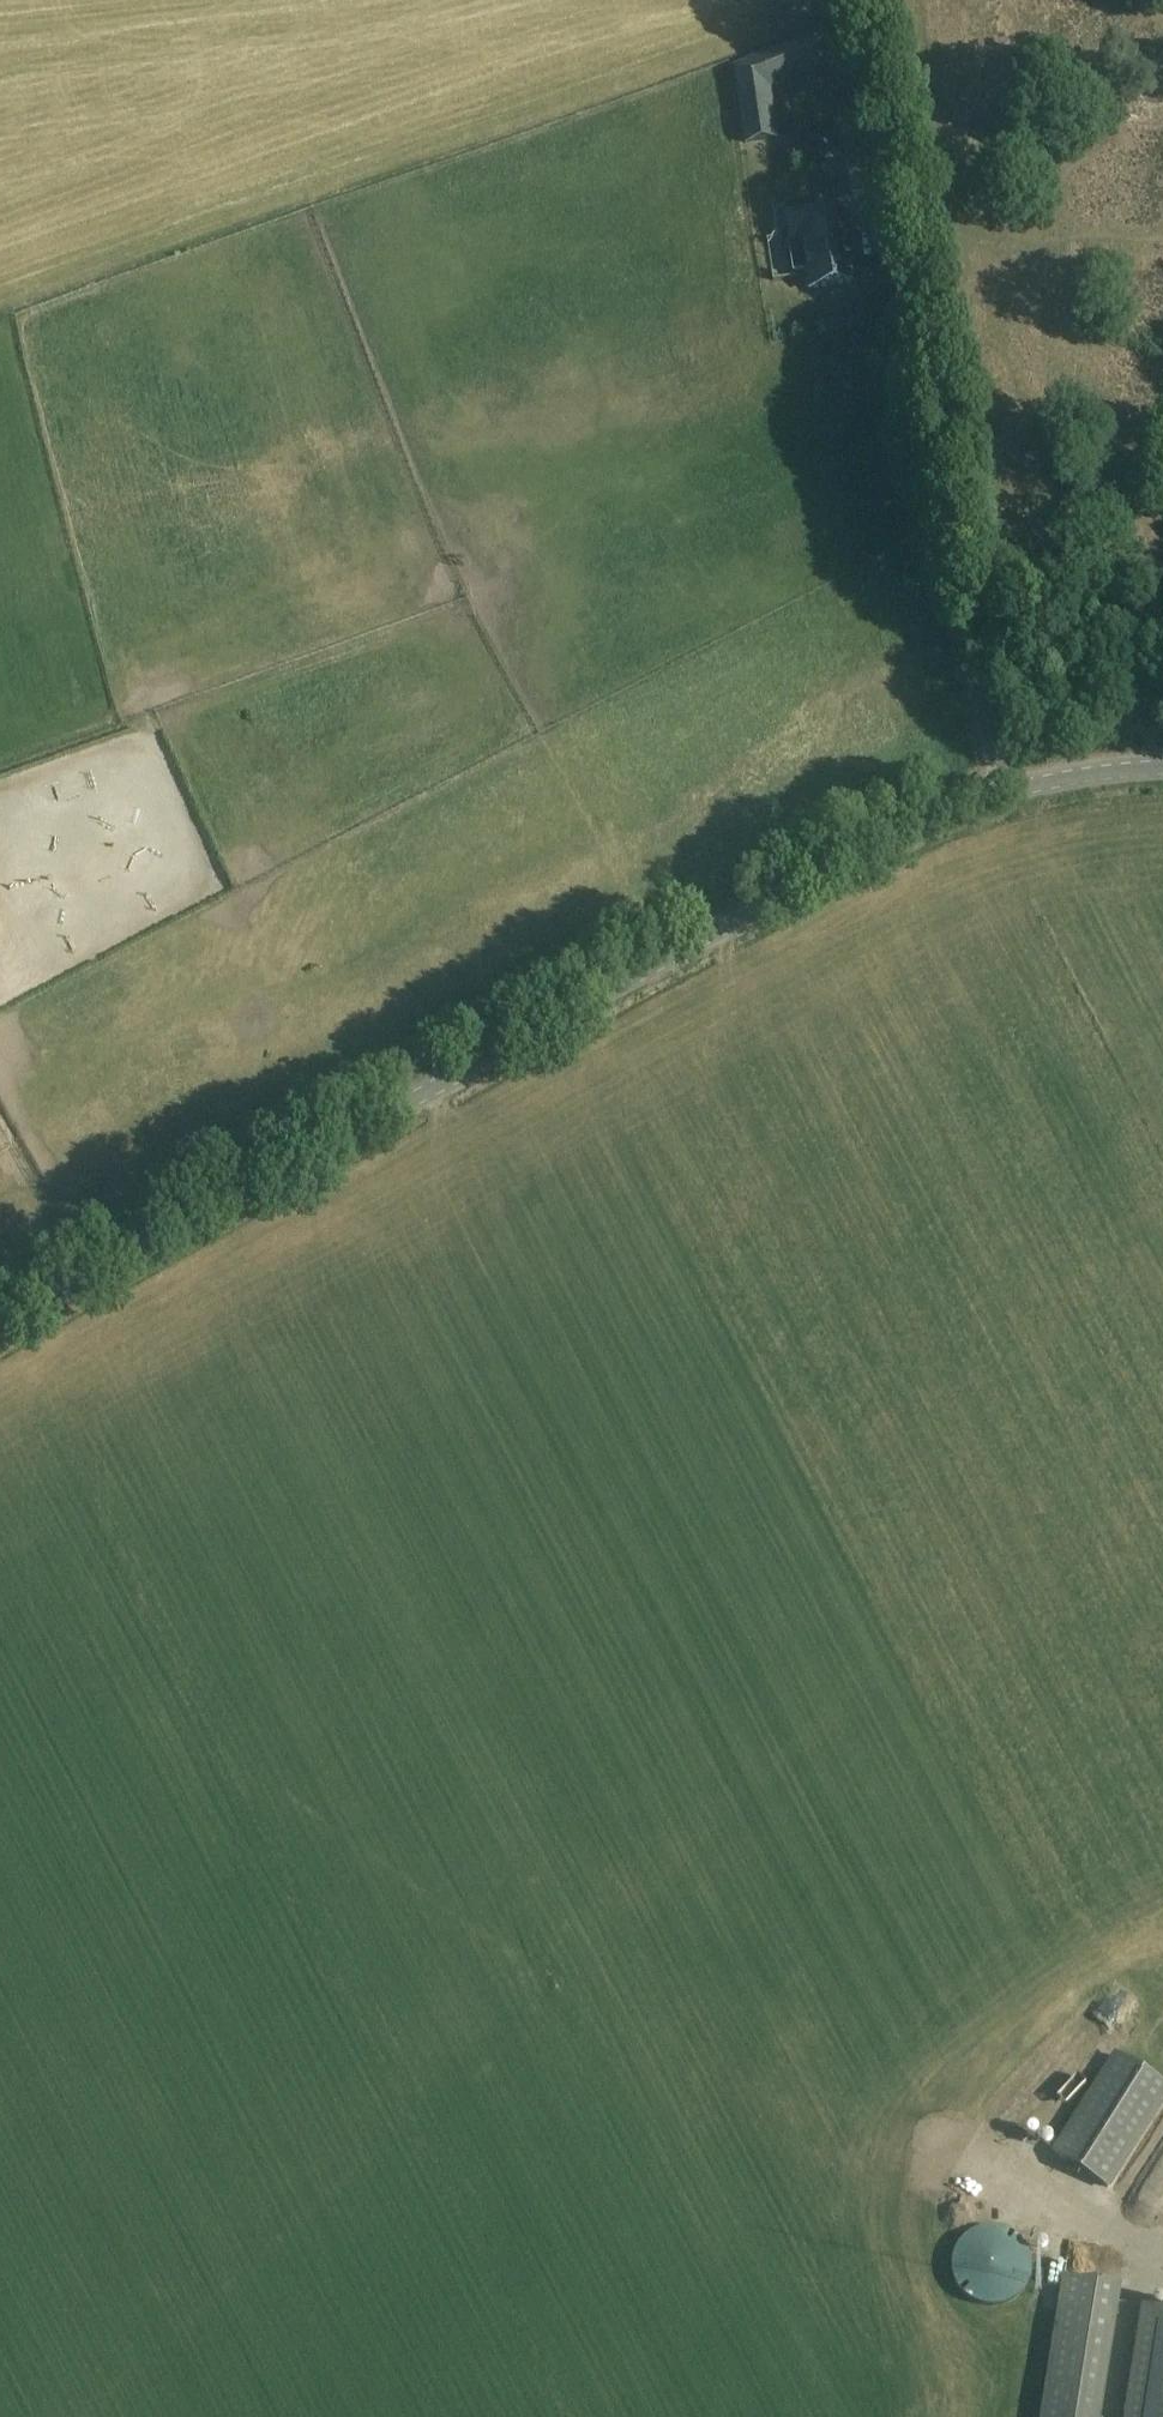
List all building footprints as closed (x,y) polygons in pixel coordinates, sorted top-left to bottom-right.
[(770,89),(821,69),(809,37),(758,57),(770,89)] [(847,170),(851,198),(867,196),(859,136),(847,138),(851,170),(847,170)] [(810,266),(806,266),(810,290),(852,283),(847,253),(854,252),(851,234),(846,235),(842,208),(789,216),(793,246),(807,244),(810,266)] [(1050,2151),(1110,2189),(1162,2106),(1162,2084),(1114,2052),(1050,2151)] [(984,2155),(1002,2146),(994,2131),(976,2140),(984,2155)] [(953,2266),(953,2270),(953,2274),(953,2278),(954,2281),(956,2285),(957,2288),(959,2292),(961,2295),(964,2297),(967,2300),(970,2302),(973,2304),(976,2306),(980,2307),(984,2308),(987,2309),(991,2309),(995,2309),(999,2308),(1002,2307),(1006,2306),(1009,2304),(1012,2302),(1015,2300),(1018,2297),(1021,2295),(1023,2292),(1025,2288),(1027,2285),(1028,2281),(1029,2278),(1029,2274),(1029,2270),(1029,2266),(1029,2263),(1028,2259),(1027,2256),(1025,2252),(1023,2249),(1021,2246),(1018,2243),(1015,2241),(1012,2238),(1009,2236),(1006,2235),(1002,2233),(999,2233),(995,2232),(991,2232),(987,2232),(984,2233),(980,2233),(976,2235),(973,2236),(970,2238),(967,2241),(964,2243),(961,2246),(959,2249),(957,2252),(956,2256),(954,2259),(953,2263),(953,2266)] [(1043,2416),(1102,2416),(1123,2285),(1065,2276),(1043,2416)] [(1145,2308),(1128,2416),(1162,2416),(1162,2311),(1145,2308)]
